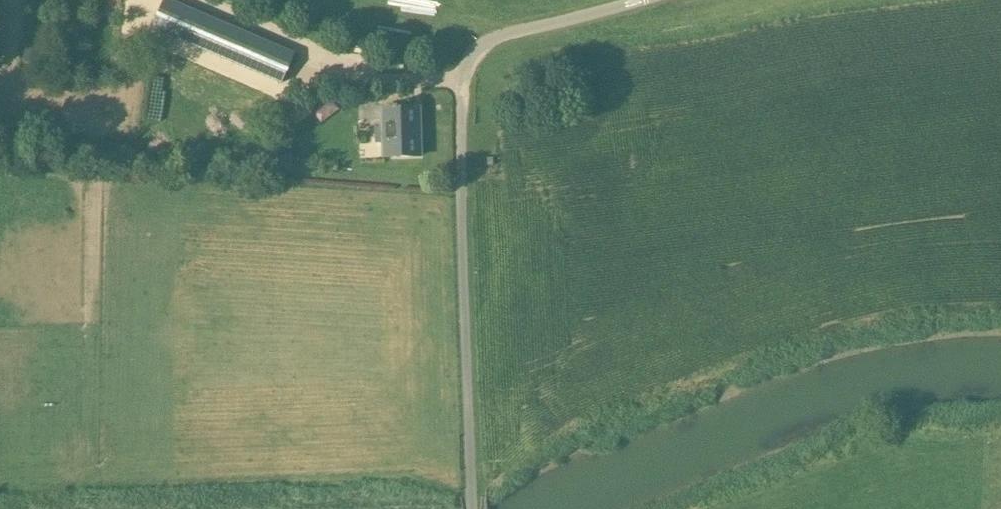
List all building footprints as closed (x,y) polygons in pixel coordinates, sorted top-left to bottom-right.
[(170,0),(164,0),(152,28),(281,83),(294,53),(170,0)] [(420,155),(419,106),(383,107),(384,156),(420,155)]
